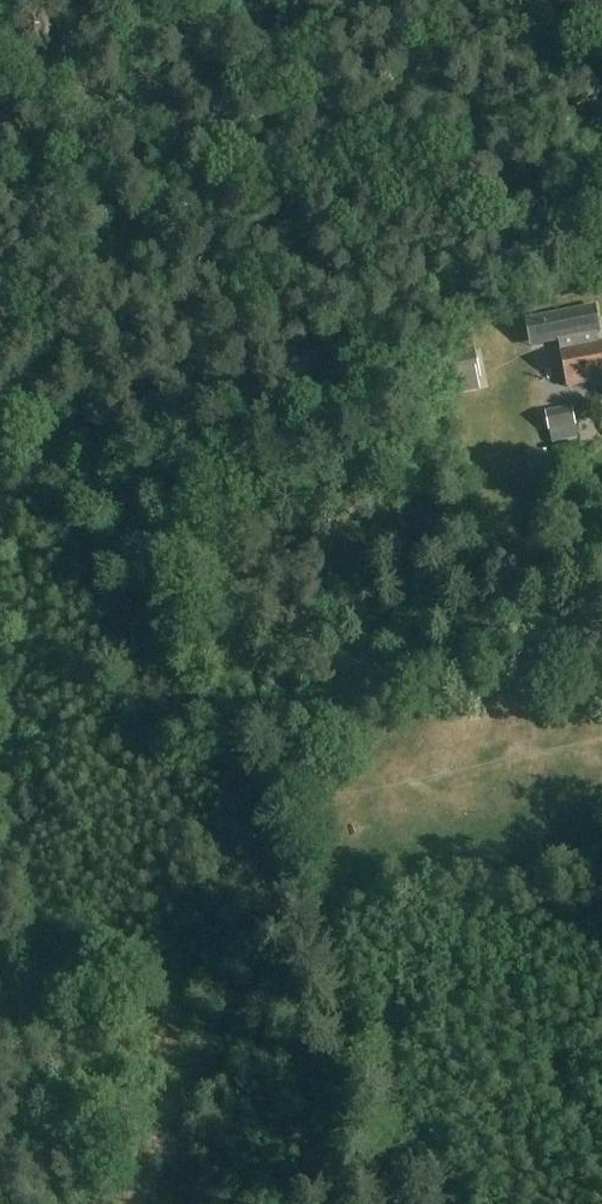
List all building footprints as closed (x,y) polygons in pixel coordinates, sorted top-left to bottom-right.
[(562,349),(561,350),(568,387),(601,381),(601,343),(597,343),(595,333),(600,332),(594,305),(526,319),(531,346),(560,340),(562,349)] [(443,355),(447,382),(449,392),(483,386),(477,349),(443,355)] [(571,408),(545,411),(550,447),(567,436),(566,428),(574,427),(571,408)] [(530,485),(550,483),(546,452),(525,454),(530,485)]
